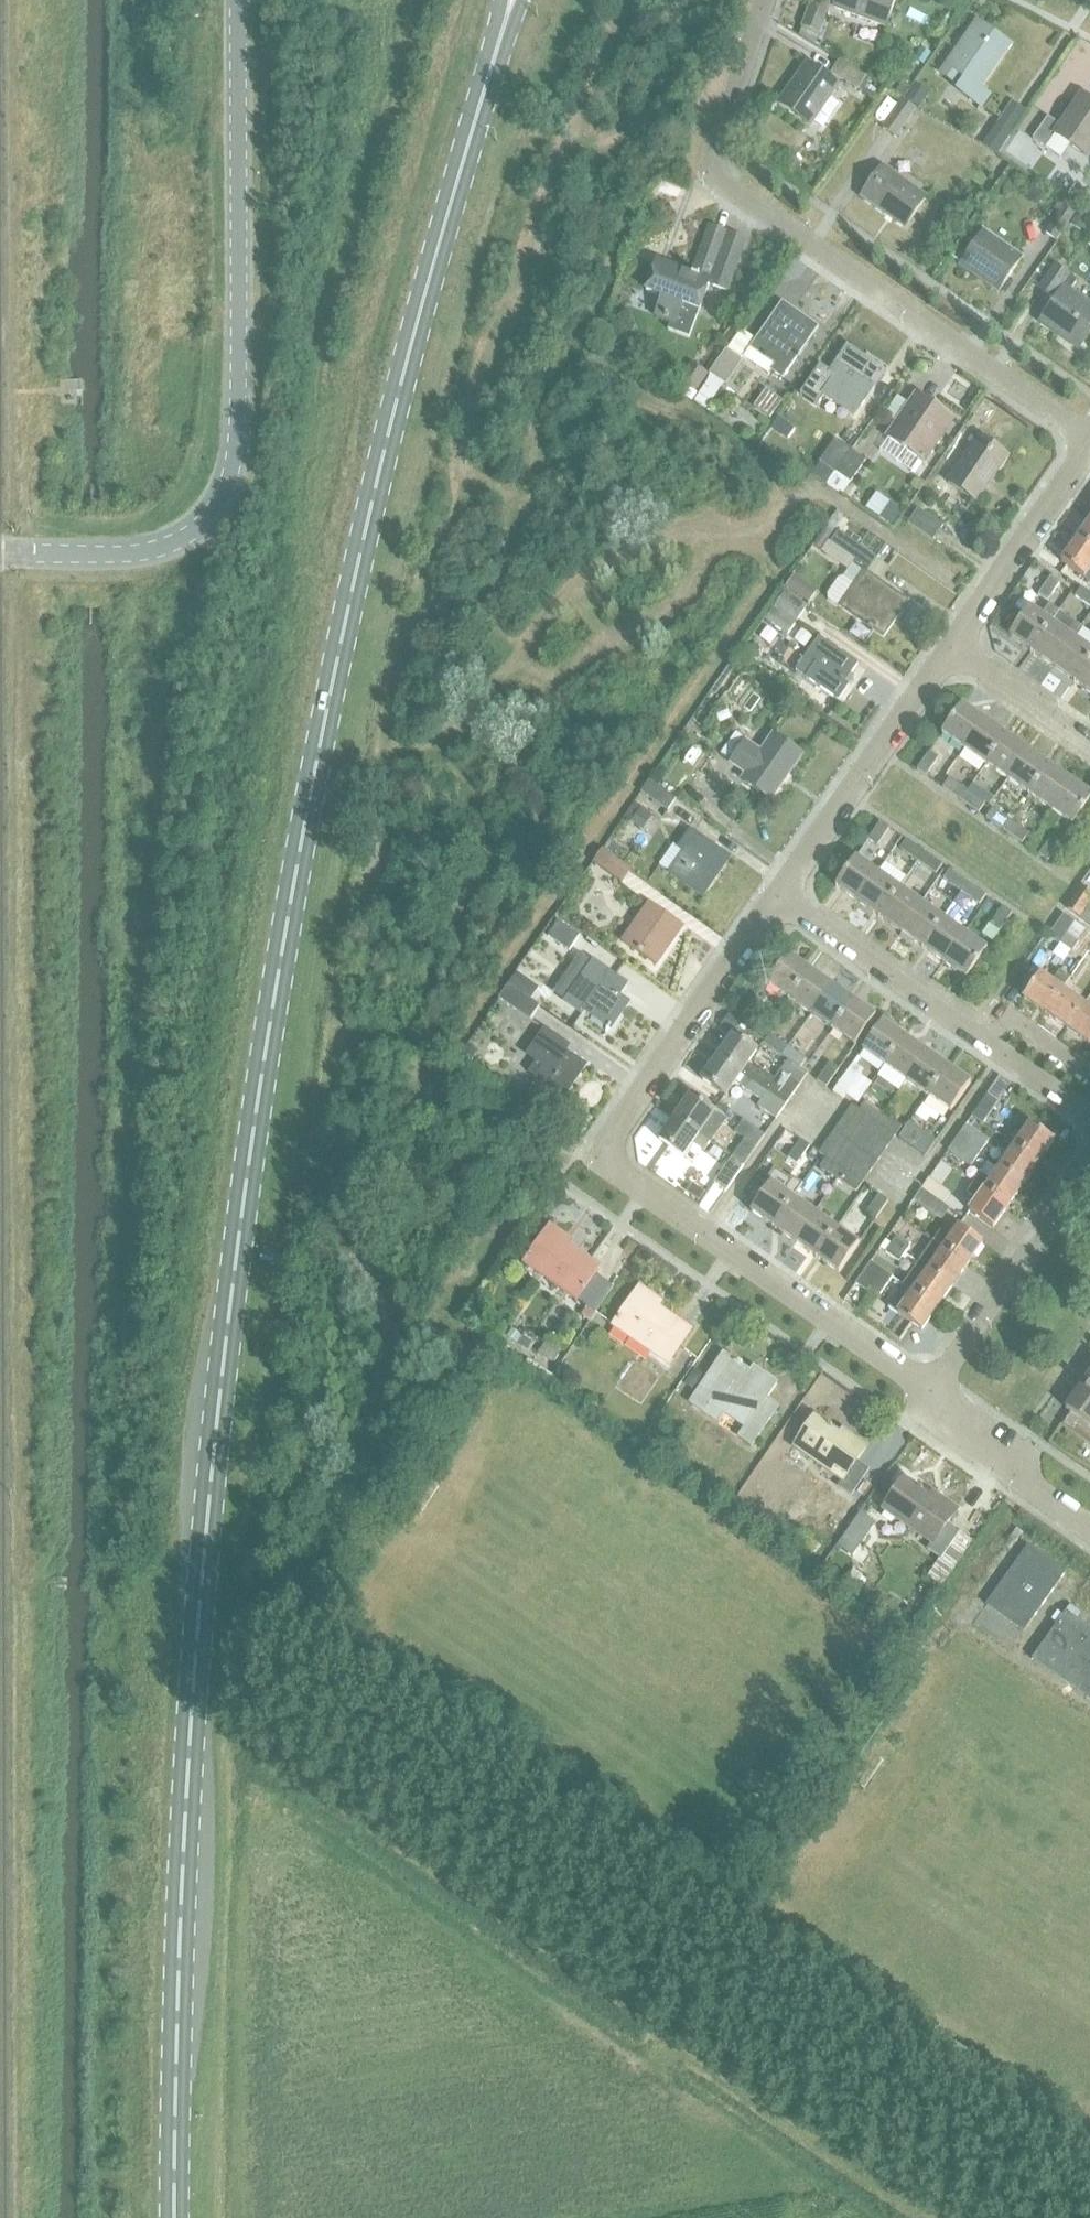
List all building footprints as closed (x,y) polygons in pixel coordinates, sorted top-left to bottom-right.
[(820,32),(830,4),(818,0),(812,0),(803,26),(820,32)] [(885,27),(895,0),(837,0),(834,9),(885,27)] [(941,75),(954,85),(983,108),(992,96),(982,87),(1009,48),(977,25),(941,75)] [(832,71),(859,88),(865,77),(839,61),(832,71)] [(778,104),(810,126),(838,85),(807,63),(778,104)] [(909,69),(894,95),(902,100),(918,74),(909,69)] [(1082,96),(1061,127),(1048,118),(1032,140),(1045,150),(1055,137),(1086,159),(1089,154),(1089,102),(1082,96)] [(915,111),(903,103),(901,101),(883,128),(896,138),(900,133),(915,111)] [(983,146),(997,156),(1012,133),(998,123),(983,146)] [(863,197),(906,228),(925,199),(883,169),(863,197)] [(1046,234),(1057,242),(1080,209),(1063,197),(1055,209),(1061,213),(1046,234)] [(1079,212),(1074,220),(1084,225),(1089,218),(1079,212)] [(656,314),(671,320),(668,330),(687,337),(697,309),(706,284),(723,290),(740,241),(707,229),(690,276),(656,264),(646,291),(662,297),(656,314)] [(962,266),(999,293),(1022,261),(984,234),(962,266)] [(1079,348),(1089,333),(1089,308),(1069,294),(1077,283),(1057,269),(1042,291),(1053,299),(1055,297),(1058,299),(1042,322),(1079,348)] [(772,373),(782,380),(819,329),(783,303),(750,349),(776,367),(772,373)] [(741,359),(754,340),(742,331),(728,350),(727,349),(709,374),(726,386),(743,361),(741,359)] [(824,396),(855,417),(885,374),(874,367),(874,366),(849,349),(831,375),(836,379),(824,396)] [(711,377),(694,401),(706,410),(723,385),(711,377)] [(754,408),(770,419),(782,402),(766,390),(754,408)] [(887,439),(923,464),(953,421),(917,396),(887,439)] [(777,427),(795,432),(799,421),(781,415),(777,427)] [(948,484),(976,504),(1008,459),(980,439),(948,484)] [(822,464),(836,474),(851,452),(837,442),(822,464)] [(852,453),(837,475),(852,485),(867,463),(852,453)] [(895,499),(883,514),(897,524),(908,509),(895,499)] [(907,524),(932,541),(942,527),(917,510),(907,524)] [(1076,540),(1089,550),(1089,520),(1076,540)] [(878,560),(859,547),(838,533),(833,541),(823,534),(811,552),(820,558),(830,544),(870,572),(878,560)] [(1076,540),(1061,562),(1089,583),(1089,550),(1076,540)] [(839,580),(828,595),(828,599),(883,637),(896,618),(894,617),(905,602),(864,573),(855,585),(844,577),(839,580)] [(1037,595),(1047,602),(1059,584),(1050,577),(1037,595)] [(1089,608),(1089,594),(1081,588),(1075,597),(1089,608)] [(776,607),(789,616),(788,617),(775,607),(766,620),(788,635),(797,622),(799,623),(809,608),(786,592),(776,607)] [(1008,636),(1031,652),(1051,623),(1051,624),(1059,613),(1048,605),(1040,616),(1029,608),(1008,636)] [(1031,652),(1053,667),(1073,639),(1080,628),(1059,613),(1051,624),(1051,623),(1031,652)] [(845,684),(858,665),(819,637),(795,671),(838,701),(848,686),(845,684)] [(1074,683),(1089,661),(1089,651),(1073,639),(1053,667),(1074,683)] [(1074,683),(1089,693),(1089,661),(1074,683)] [(943,735),(965,751),(985,722),(963,706),(943,735)] [(965,751),(987,766),(1007,737),(985,722),(965,751)] [(721,755),(732,763),(731,764),(747,775),(743,781),(769,800),(800,755),(774,737),(761,755),(745,744),(748,740),(736,732),(721,755)] [(987,766),(1008,781),(1029,752),(1007,737),(987,766)] [(942,749),(936,745),(931,753),(918,771),(926,777),(939,759),(937,757),(942,749)] [(1008,781),(1030,796),(1050,768),(1029,752),(1008,781)] [(1030,796),(1052,812),(1072,783),(1050,768),(1030,796)] [(943,789),(961,802),(968,793),(949,780),(943,789)] [(640,793),(667,812),(675,800),(649,781),(640,793)] [(1052,812),(1074,827),(1089,805),(1089,795),(1072,783),(1052,812)] [(974,784),(968,793),(961,802),(979,814),(985,805),(989,808),(995,799),(974,784)] [(986,819),(1005,832),(1011,823),(992,810),(986,819)] [(1011,823),(1005,832),(1022,844),(1029,835),(1011,823)] [(868,841),(878,848),(890,830),(881,824),(868,841)] [(684,852),(678,861),(669,874),(702,897),(729,857),(690,831),(678,848),(684,852)] [(1052,838),(1039,856),(1049,862),(1061,844),(1052,838)] [(900,851),(918,863),(925,854),(907,841),(900,851)] [(603,849),(593,863),(622,883),(632,870),(603,849)] [(943,867),(925,854),(918,863),(936,876),(943,867)] [(836,889),(858,904),(878,875),(856,860),(836,889)] [(944,881),(962,894),(968,884),(950,872),(944,881)] [(858,904),(880,919),(900,890),(878,875),(858,904)] [(968,884),(962,894),(980,906),(986,897),(968,884)] [(1067,909),(1081,919),(1089,907),(1089,891),(1083,886),(1067,909)] [(880,919),(902,934),(922,905),(900,890),(880,919)] [(621,941),(654,964),(680,928),(647,904),(621,941)] [(902,934),(923,949),(944,920),(922,905),(902,934)] [(991,926),(1000,933),(1013,915),(1003,908),(991,926)] [(545,984),(586,934),(563,916),(523,965),(545,984)] [(1085,933),(1074,925),(1064,917),(1048,939),(1059,947),(1067,935),(1078,943),(1085,933)] [(923,949),(945,964),(965,935),(944,920),(923,949)] [(965,935),(945,964),(968,980),(988,951),(965,935)] [(768,986),(790,1001),(810,972),(788,957),(768,986)] [(583,1012),(609,1030),(627,1005),(616,997),(624,986),(592,963),(564,1003),(580,1014),(583,1012)] [(1024,1001),(1046,1016),(1062,992),(1071,979),(1060,971),(1051,984),(1040,977),(1024,1001)] [(509,983),(531,998),(539,987),(517,972),(509,983)] [(790,1001),(812,1017),(832,988),(810,972),(790,1001)] [(498,999),(529,1021),(539,1006),(508,985),(498,999)] [(812,1017),(834,1032),(854,1003),(832,988),(812,1017)] [(1046,1016),(1067,1031),(1084,1007),(1062,992),(1046,1016)] [(764,1004),(758,999),(743,1020),(752,1026),(765,1008),(763,1006),(764,1004)] [(854,1003),(834,1032),(855,1047),(875,1018),(854,1003)] [(1089,1046),(1089,1044),(1089,1011),(1084,1007),(1067,1031),(1089,1046)] [(862,1052),(884,1067),(905,1038),(883,1023),(862,1052)] [(528,1072),(562,1096),(584,1066),(564,1052),(567,1048),(544,1032),(527,1055),(536,1061),(528,1072)] [(779,1053),(784,1057),(791,1048),(771,1034),(764,1043),(779,1053)] [(732,1035),(716,1057),(766,1093),(773,1083),(747,1065),(756,1052),(732,1035)] [(884,1067),(906,1083),(926,1053),(905,1038),(884,1067)] [(789,1061),(788,1062),(800,1070),(807,1059),(791,1048),(784,1057),(789,1061)] [(906,1083),(928,1098),(948,1068),(926,1053),(906,1083)] [(766,1093),(716,1057),(701,1079),(725,1097),(734,1083),(760,1102),(757,1106),(775,1118),(784,1105),(766,1093)] [(800,1070),(788,1062),(779,1074),(799,1088),(807,1076),(799,1070),(800,1070)] [(817,1082),(826,1089),(839,1071),(829,1064),(817,1082)] [(948,1068),(928,1098),(950,1113),(970,1084),(948,1068)] [(833,1094),(842,1100),(855,1082),(846,1076),(833,1094)] [(1001,1077),(987,1095),(973,1117),(984,1124),(998,1103),(999,1103),(1012,1085),(1001,1077)] [(689,1097),(674,1119),(709,1143),(724,1121),(689,1097)] [(866,1101),(859,1112),(877,1124),(884,1114),(866,1101)] [(819,1154),(826,1159),(844,1172),(862,1184),(895,1137),(877,1124),(859,1112),(852,1107),(819,1154)] [(903,1126),(884,1114),(877,1124),(895,1137),(903,1126)] [(709,1143),(674,1119),(659,1141),(683,1157),(691,1146),(702,1154),(709,1143)] [(745,1141),(732,1159),(743,1167),(764,1137),(743,1122),(735,1134),(745,1141)] [(1010,1132),(1005,1139),(1038,1162),(1053,1141),(1028,1124),(1018,1137),(1010,1132)] [(965,1127),(957,1139),(980,1154),(988,1142),(965,1127)] [(912,1149),(921,1155),(933,1137),(924,1130),(912,1149)] [(980,1154),(957,1139),(948,1152),(970,1168),(980,1154)] [(1006,1156),(998,1167),(1023,1185),(1038,1162),(1005,1139),(998,1150),(1006,1156)] [(788,1159),(797,1166),(809,1148),(800,1141),(788,1159)] [(947,1157),(936,1174),(954,1186),(965,1169),(947,1157)] [(743,1167),(732,1159),(714,1185),(726,1193),(743,1167)] [(821,1167),(839,1180),(844,1172),(826,1159),(821,1167)] [(982,1172),(974,1183),(1008,1206),(1023,1185),(998,1167),(990,1178),(982,1172)] [(844,1172),(839,1180),(857,1192),(862,1184),(844,1172)] [(771,1184),(751,1213),(773,1228),(793,1199),(803,1185),(793,1178),(783,1192),(771,1184)] [(928,1180),(921,1190),(943,1206),(950,1195),(928,1180)] [(1008,1206),(974,1183),(967,1192),(977,1199),(968,1211),(993,1228),(1008,1206)] [(943,1206),(921,1190),(913,1201),(935,1217),(943,1206)] [(866,1214),(876,1220),(888,1202),(879,1196),(866,1214)] [(793,1199),(773,1228),(795,1243),(815,1214),(793,1199)] [(815,1214),(795,1243),(816,1258),(837,1229),(815,1214)] [(523,1261),(577,1299),(588,1307),(581,1315),(590,1322),(614,1287),(595,1274),(599,1268),(561,1241),(564,1237),(548,1225),(523,1261)] [(940,1231),(932,1243),(967,1266),(982,1244),(958,1227),(950,1238),(940,1231)] [(837,1229),(816,1258),(839,1274),(859,1244),(837,1229)] [(911,1246),(892,1233),(886,1242),(905,1255),(911,1246)] [(905,1255),(886,1242),(881,1248),(900,1261),(905,1255)] [(922,1267),(951,1288),(967,1266),(932,1243),(917,1263),(922,1267)] [(866,1292),(869,1288),(880,1296),(893,1277),(871,1262),(855,1284),(866,1292)] [(902,1285),(903,1286),(937,1309),(951,1288),(922,1267),(913,1280),(908,1276),(902,1285)] [(921,1331),(937,1309),(903,1286),(888,1307),(921,1331)] [(614,1325),(667,1363),(690,1331),(652,1304),(655,1299),(639,1288),(614,1325)] [(724,1414),(743,1428),(738,1436),(750,1445),(778,1405),(766,1397),(775,1384),(762,1374),(757,1377),(723,1354),(689,1402),(718,1422),(724,1414)] [(1081,1386),(1089,1392),(1089,1372),(1081,1386)] [(1060,1426),(1089,1446),(1089,1392),(1081,1386),(1064,1409),(1069,1413),(1060,1426)] [(837,1486),(849,1495),(868,1469),(856,1460),(866,1446),(852,1436),(846,1440),(814,1416),(793,1446),(841,1481),(837,1486)] [(928,1550),(941,1559),(929,1577),(942,1587),(973,1542),(960,1532),(947,1524),(956,1510),(943,1500),(937,1503),(903,1479),(883,1510),(933,1544),(928,1550)] [(870,1507),(860,1527),(873,1534),(883,1514),(870,1507)] [(837,1551),(825,1567),(849,1585),(856,1575),(861,1579),(877,1557),(855,1542),(844,1557),(837,1551)] [(987,1605),(1024,1633),(1066,1574),(1029,1546),(987,1605)] [(1082,1623),(1066,1612),(1033,1660),(1088,1699),(1089,1700),(1089,1629),(1082,1623)]
